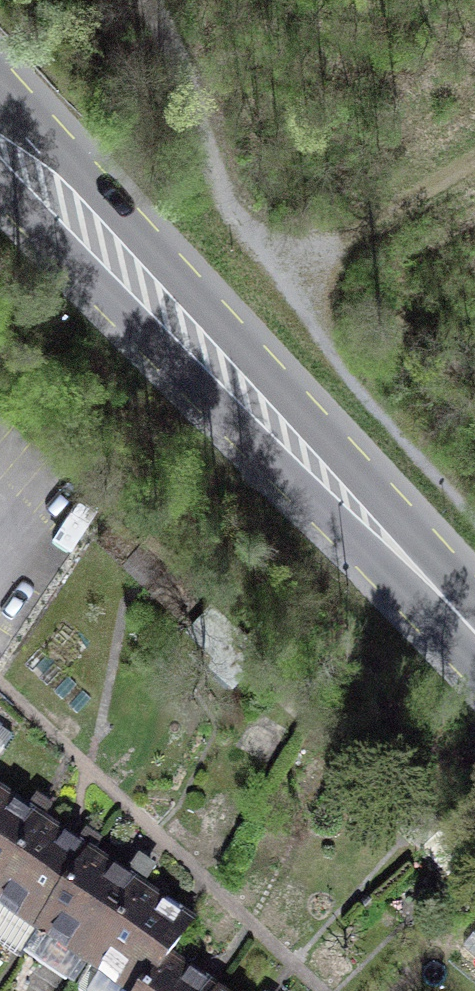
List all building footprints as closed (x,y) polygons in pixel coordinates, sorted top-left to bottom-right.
[(13,735),(0,726),(0,754),(13,735)] [(39,824),(50,807),(36,798),(25,814),(0,797),(0,881),(39,824)] [(41,928),(89,857),(100,842),(85,832),(75,848),(39,824),(0,881),(0,901),(41,928)] [(41,928),(91,962),(140,891),(151,874),(135,863),(124,880),(89,857),(41,928)] [(134,990),(145,990),(166,960),(190,925),(140,891),(91,962),(134,990)] [(166,960),(145,990),(212,990),(166,960)]
